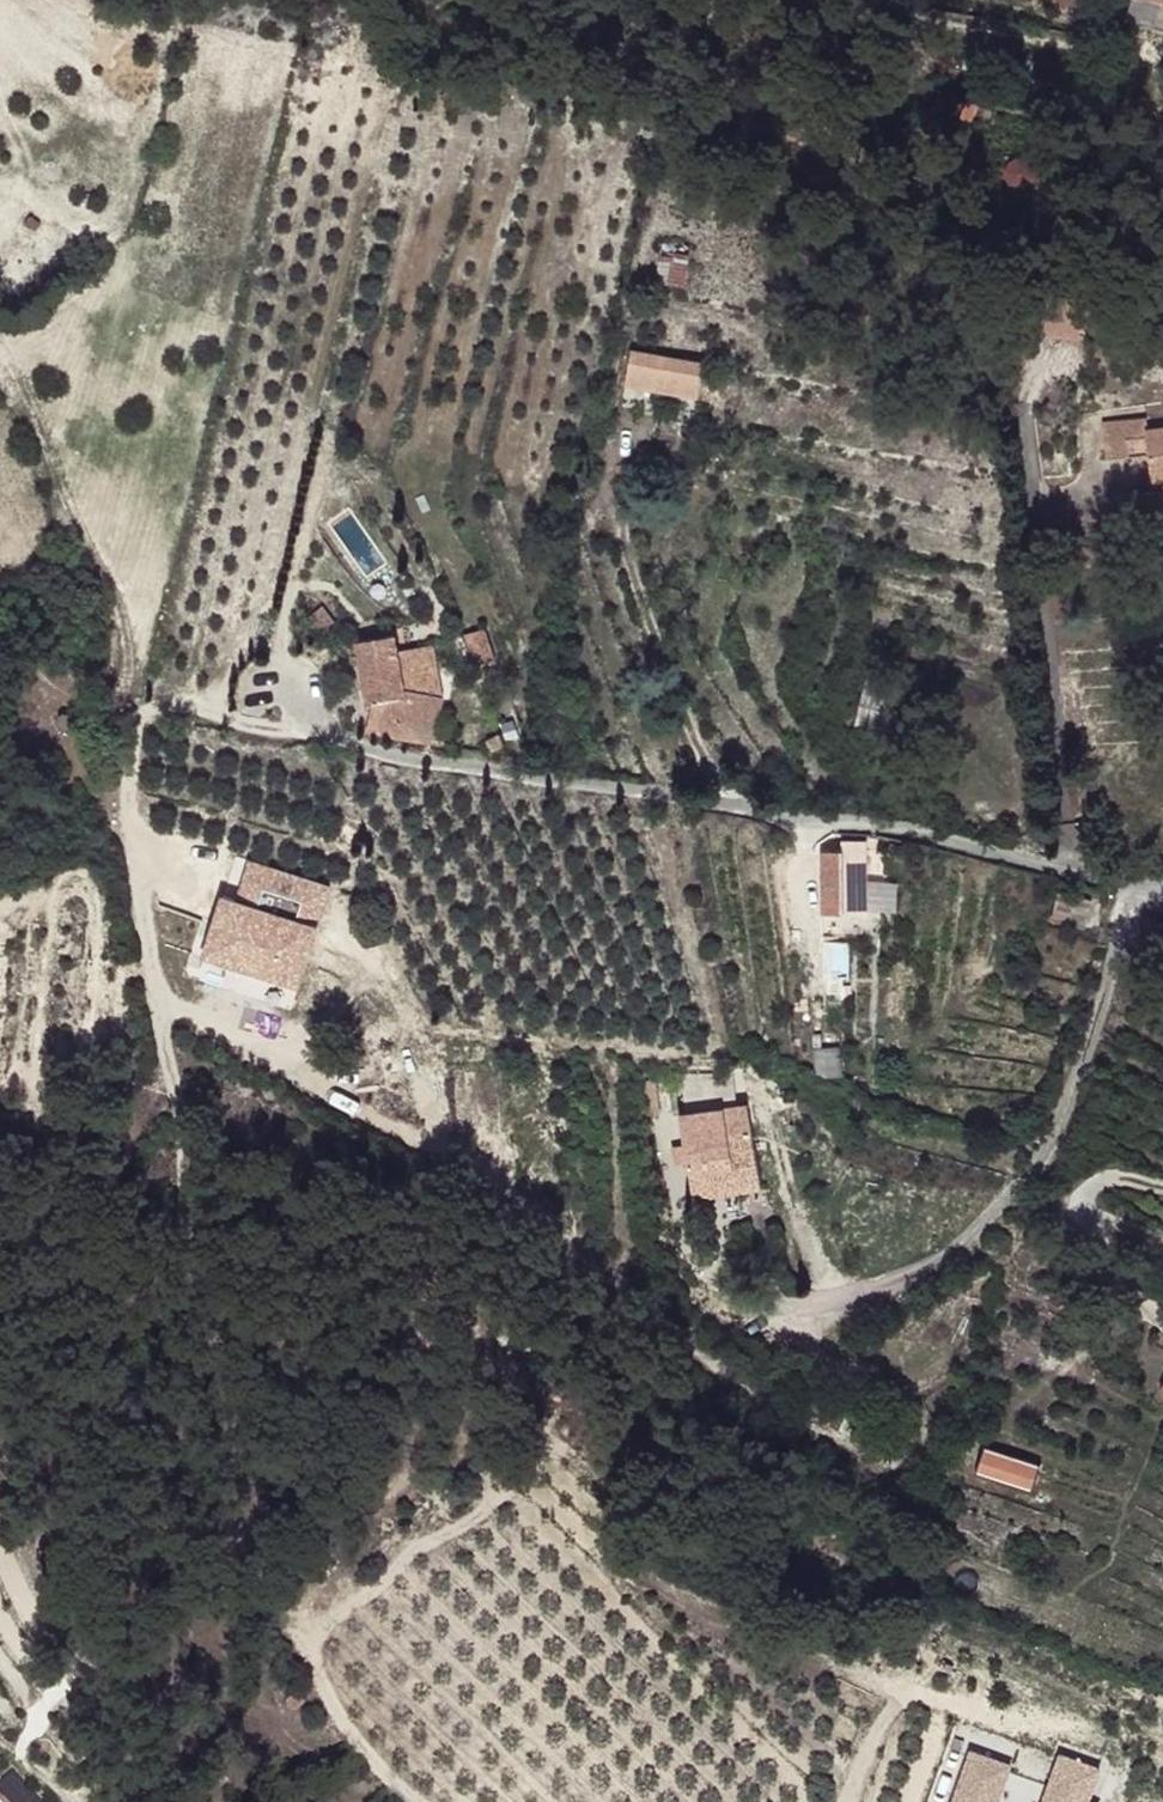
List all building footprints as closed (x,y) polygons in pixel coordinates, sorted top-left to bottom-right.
[(635,356),(629,391),(700,405),(708,371),(635,356)] [(1049,459),(1096,461),(1098,485),(1103,488),(1103,497),(1092,499),(1091,526),(1162,528),(1162,498),(1139,496),(1138,437),(1095,434),(1094,423),(1049,423),(1049,459)] [(398,638),(356,645),(366,709),(372,709),(365,737),(432,748),(445,701),(407,693),(398,638)] [(849,701),(841,748),(870,753),(874,733),(864,730),(868,704),(849,701)] [(864,730),(874,733),(879,705),(868,704),(864,730)] [(70,719),(63,729),(71,734),(77,724),(70,719)] [(871,853),(847,851),(845,857),(843,881),(867,884),(871,853)] [(845,857),(824,855),(820,920),(865,924),(867,884),(843,881),(845,857)] [(238,893),(222,888),(202,956),(302,984),(332,880),(249,856),(238,893)] [(1094,892),(1062,884),(1049,911),(1084,919),(1094,892)] [(752,1072),(684,1081),(694,1155),(739,1149),(740,1155),(764,1152),(752,1072)] [(739,1149),(694,1155),(695,1161),(740,1155),(739,1149)] [(1034,1487),(1042,1458),(985,1442),(977,1471),(1034,1487)] [(950,1801),(1000,1801),(1014,1759),(967,1745),(950,1801)] [(1103,1801),(1093,1798),(1104,1762),(1058,1748),(1042,1801),(1102,1801),(1103,1801)]
